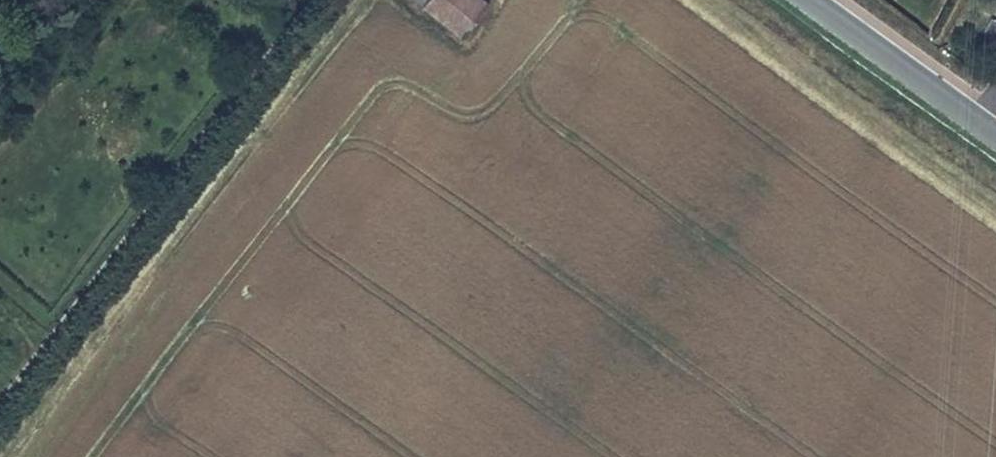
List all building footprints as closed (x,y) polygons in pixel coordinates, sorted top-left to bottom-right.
[(461,34),(485,5),(478,0),(420,0),(461,34)]
